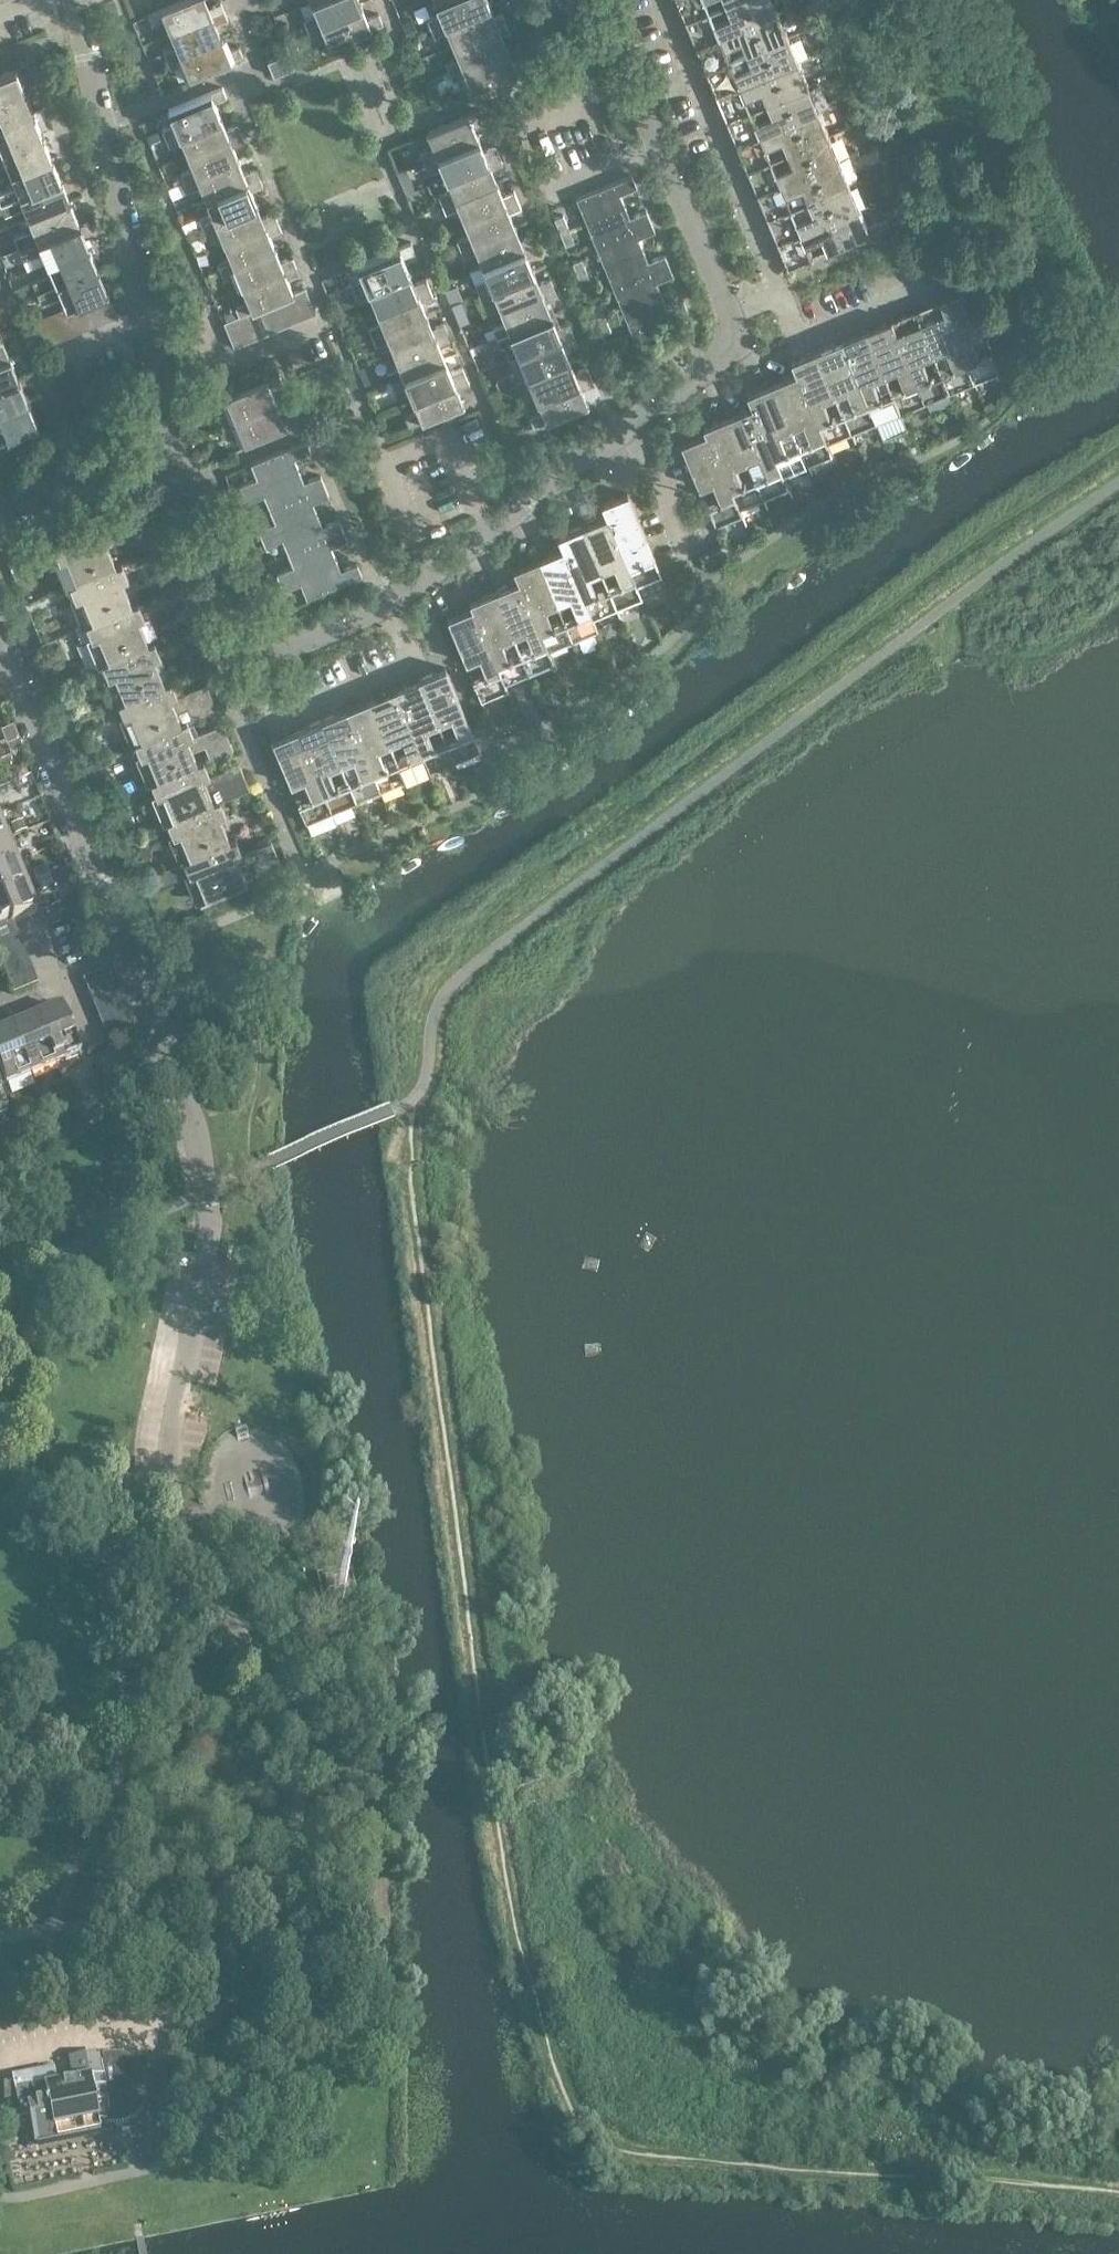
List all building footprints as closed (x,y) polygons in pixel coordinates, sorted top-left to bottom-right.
[(148,13),(151,23),(164,18),(169,31),(224,9),(220,0),(208,6),(205,0),(180,0),(148,13)] [(306,26),(360,4),(359,0),(310,0),(315,13),(303,18),(306,26)] [(430,26),(489,2),(488,0),(435,0),(440,12),(427,18),(430,26)] [(687,20),(735,0),(726,0),(726,2),(712,8),(709,0),(679,0),(687,20)] [(687,20),(697,44),(779,10),(775,0),(735,0),(687,20)] [(489,2),(430,26),(434,35),(447,29),(453,42),(506,20),(502,12),(494,16),(489,2)] [(360,4),(306,26),(310,35),(322,30),(328,44),(382,22),(378,12),(366,18),(360,4)] [(163,50),(166,59),(221,37),(215,22),(227,17),(224,9),(169,31),(175,45),(163,50)] [(779,10),(697,44),(708,69),(789,35),(779,10)] [(401,19),(408,35),(416,32),(409,16),(401,19)] [(445,62),(449,70),(507,47),(501,33),(510,29),(506,20),(453,42),(459,56),(445,62)] [(288,21),(278,25),(282,36),(291,33),(293,32),(288,21)] [(789,35),(708,69),(718,94),(800,60),(799,59),(789,35)] [(221,37),(166,59),(170,67),(182,62),(188,77),(242,54),(238,45),(226,50),(221,37)] [(507,47),(449,70),(452,79),(466,73),(472,88),(525,66),(521,56),(513,60),(507,47)] [(150,66),(166,59),(163,50),(146,57),(150,66)] [(287,50),(266,59),(273,74),(293,66),(287,50)] [(800,60),(718,94),(728,119),(810,84),(800,60)] [(24,89),(14,66),(0,72),(0,99),(24,89)] [(810,84),(728,119),(738,143),(820,109),(810,84)] [(164,137),(165,137),(219,115),(213,101),(226,95),(222,86),(168,108),(174,123),(161,128),(164,137)] [(0,99),(0,124),(32,110),(24,89),(0,99)] [(432,145),(420,150),(424,159),(477,136),(472,123),(484,117),(480,108),(426,130),(432,145)] [(820,109),(738,143),(748,167),(830,133),(820,109)] [(42,133),(32,110),(0,124),(0,150),(42,133)] [(219,115),(165,137),(168,145),(181,140),(187,154),(241,132),(237,122),(224,128),(219,115)] [(161,128),(145,135),(148,143),(164,137),(161,128)] [(179,172),(183,182),(238,159),(231,145),(244,139),(241,132),(187,154),(193,167),(179,172)] [(0,150),(0,163),(5,161),(9,172),(50,154),(42,133),(0,150)] [(830,133),(748,167),(759,192),(840,158),(830,133)] [(477,136),(424,159),(427,167),(439,162),(445,176),(499,153),(495,145),(483,150),(477,136)] [(438,194),(442,203),(496,180),(490,167),(502,162),(499,153),(445,176),(450,189),(438,194)] [(60,177),(50,154),(9,172),(14,183),(0,189),(0,202),(60,177)] [(840,158),(759,192),(769,217),(851,182),(840,158)] [(183,182),(169,188),(172,195),(200,184),(206,198),(259,176),(255,167),(243,172),(238,159),(183,182)] [(413,188),(405,169),(398,172),(406,191),(413,188)] [(631,174),(576,197),(585,220),(624,204),(619,192),(636,185),(631,174)] [(211,211),(182,223),(186,232),(202,226),(256,203),(250,189),(262,183),(259,176),(206,198),(211,211)] [(0,202),(0,203),(4,213),(23,205),(27,216),(69,198),(60,177),(0,202)] [(496,180),(442,203),(445,211),(457,206),(463,220),(517,197),(514,189),(501,194),(496,180)] [(851,182),(769,217),(779,241),(861,207),(851,182)] [(456,238),(460,247),(514,225),(508,211),(521,206),(517,197),(463,220),(469,233),(456,238)] [(13,235),(17,246),(78,220),(69,198),(27,216),(32,227),(13,235)] [(256,203),(202,226),(205,233),(218,228),(224,242),(278,221),(273,211),(261,216),(256,203)] [(624,204),(585,220),(595,242),(650,219),(646,209),(629,216),(624,204)] [(789,266),(881,228),(880,226),(870,230),(861,207),(779,241),(789,265),(789,266)] [(562,214),(553,217),(558,230),(567,227),(562,214)] [(650,219),(595,242),(604,264),(643,248),(638,236),(655,229),(650,219)] [(78,220),(17,246),(22,257),(41,250),(46,260),(87,243),(78,220)] [(216,260),(220,270),(274,248),(268,233),(281,228),(278,221),(224,242),(229,255),(216,260)] [(514,225),(460,247),(463,255),(475,250),(481,264),(535,242),(532,233),(519,238),(514,225)] [(573,241),(567,227),(558,230),(564,244),(573,241)] [(188,232),(191,240),(202,236),(198,228),(188,232)] [(350,282),(354,291),(407,269),(401,256),(415,250),(411,240),(356,263),(362,277),(350,282)] [(475,282),(478,291),(532,269),(526,255),(539,250),(535,242),(481,264),(487,277),(475,282)] [(31,279),(36,290),(97,266),(87,243),(46,260),(50,272),(31,279)] [(274,248),(220,270),(223,277),(236,272),(242,286),(296,264),(292,255),(279,260),(274,248)] [(643,248),(604,264),(613,286),(669,263),(664,253),(647,260),(643,248)] [(572,262),(577,274),(585,271),(580,258),(572,262)] [(669,263),(613,286),(622,308),(661,292),(656,281),(673,274),(669,263)] [(235,305),(238,314),(247,310),(258,305),(269,301),(281,296),(292,291),(287,277),(299,272),(296,264),(242,286),(248,299),(235,305)] [(97,266),(36,290),(41,301),(59,294),(64,305),(64,306),(71,303),(82,299),(93,294),(106,289),(97,266)] [(407,269),(354,291),(357,299),(370,294),(375,308),(429,286),(426,277),(412,283),(407,269)] [(532,269),(478,291),(482,299),(494,294),(500,309),(554,286),(550,277),(538,282),(532,269)] [(585,271),(577,274),(582,289),(591,285),(585,271)] [(36,290),(31,279),(12,287),(17,298),(36,290)] [(305,286),(292,291),(303,317),(315,312),(305,286)] [(368,327),(372,335),(425,314),(419,300),(433,294),(429,286),(375,308),(381,321),(368,327)] [(461,298),(456,286),(446,290),(451,303),(461,298)] [(493,326),(497,335),(550,313),(545,299),(557,294),(554,286),(500,309),(505,321),(493,326)] [(1002,375),(1004,375),(1001,369),(968,287),(966,287),(942,297),(976,379),(1000,369),(1002,375)] [(106,289),(93,294),(104,319),(117,314),(106,289)] [(292,291),(281,296),(292,321),(303,317),(292,291)] [(354,291),(340,297),(344,305),(357,299),(354,291)] [(661,292),(622,308),(631,332),(687,309),(682,297),(666,304),(661,292)] [(93,294),(82,299),(92,324),(104,319),(93,294)] [(281,296),(269,301),(280,326),(292,321),(281,296)] [(942,297),(917,308),(951,389),(976,379),(942,297)] [(82,299),(71,303),(82,328),(92,324),(82,299)] [(269,301),(258,305),(269,331),(280,326),(269,301)] [(64,305),(59,307),(70,333),(82,328),(71,303),(64,306),(64,305)] [(590,306),(595,319),(604,316),(599,303),(590,306)] [(258,305),(247,310),(257,336),(269,331),(258,305)] [(59,307),(48,312),(58,338),(70,333),(59,307)] [(917,308),(893,318),(927,399),(951,389),(917,308)] [(238,314),(235,315),(246,341),(257,336),(247,310),(238,314)] [(48,312),(36,317),(46,343),(58,338),(48,312)] [(550,313),(497,335),(500,343),(504,342),(510,357),(572,331),(568,322),(556,327),(550,313)] [(425,314),(372,335),(375,343),(388,338),(394,352),(448,330),(444,321),(431,327),(425,314)] [(235,315),(223,320),(234,346),(246,341),(235,315)] [(604,316),(595,319),(601,333),(609,330),(604,316)] [(893,318),(869,328),(902,410),(927,399),(893,318)] [(869,328),(844,338),(877,420),(902,410),(869,328)] [(387,371),(390,379),(444,358),(438,344),(451,338),(448,330),(394,352),(399,365),(387,371)] [(572,331),(510,357),(515,369),(512,371),(512,372),(515,379),(569,357),(563,343),(575,338),(572,331)] [(8,353),(0,333),(0,356),(8,353)] [(500,343),(497,335),(483,341),(485,346),(492,347),(500,343)] [(844,338),(819,348),(853,430),(877,420),(844,338)] [(832,453),(834,453),(829,440),(853,430),(819,348),(793,359),(798,372),(799,371),(832,453)] [(17,374),(8,353),(0,356),(0,381),(17,374)] [(569,357),(515,379),(519,387),(531,382),(537,397),(590,374),(587,366),(574,371),(569,357)] [(444,358),(390,379),(394,387),(406,382),(412,396),(466,374),(463,365),(449,371),(444,358)] [(372,363),(360,368),(365,381),(377,376),(372,363)] [(254,368),(237,375),(242,387),(224,395),(230,409),(218,414),(222,423),(276,400),(270,387),(282,382),(278,372),(259,380),(254,368)] [(798,372),(774,381),(808,463),(832,453),(799,371),(798,372)] [(505,376),(503,380),(505,384),(515,379),(512,372),(505,376)] [(0,381),(0,408),(27,397),(17,374),(0,381)] [(405,415),(409,424),(462,402),(456,387),(470,382),(466,374),(412,396),(418,409),(405,415)] [(530,415),(534,424),(587,402),(581,388),(594,383),(590,374),(537,397),(542,410),(530,415)] [(774,381),(750,391),(784,473),(785,473),(808,463),(774,381)] [(505,403),(498,388),(488,392),(494,407),(505,403)] [(754,404),(731,414),(765,496),(790,485),(785,473),(784,473),(750,391),(749,392),(754,404)] [(36,421),(27,397),(0,408),(0,436),(36,421)] [(276,400),(222,423),(225,431),(237,426),(243,441),(298,419),(293,408),(281,413),(276,400)] [(709,431),(740,506),(741,506),(765,496),(731,414),(705,425),(708,431),(709,431)] [(743,512),(741,506),(740,506),(709,431),(708,431),(683,441),(717,523),(743,512)] [(239,483),(243,492),(299,469),(294,457),(310,450),(306,439),(250,462),(256,476),(239,483)] [(299,469),(243,492),(246,500),(263,493),(269,507),(324,484),(320,474),(303,481),(299,469)] [(324,484),(269,507),(274,520),(257,527),(261,536),(317,513),(312,501),(329,494),(324,484)] [(627,491),(600,502),(605,514),(607,514),(635,583),(636,582),(661,572),(627,491)] [(317,513),(261,536),(264,544),(281,537),(287,551),(343,528),(339,518),(322,525),(317,513)] [(642,595),(636,582),(635,583),(607,514),(605,514),(582,523),(616,605),(642,595)] [(105,521),(42,547),(43,549),(53,545),(69,584),(116,565),(115,563),(103,533),(109,531),(105,521)] [(592,617),(593,617),(593,615),(616,605),(582,523),(556,534),(561,547),(563,546),(592,617)] [(276,572),(279,580),(335,557),(330,545),(347,538),(343,528),(287,551),(293,565),(276,572)] [(597,627),(593,617),(592,617),(563,546),(561,547),(538,556),(572,638),(597,627)] [(519,579),(546,648),(549,648),(572,638),(538,556),(512,567),(517,579),(519,579)] [(335,557),(279,580),(283,589),(300,582),(306,596),(361,573),(357,562),(340,569),(335,557)] [(116,565),(69,584),(85,623),(132,604),(131,602),(119,573),(125,570),(121,561),(115,563),(116,565)] [(553,660),(549,648),(546,648),(519,579),(517,579),(494,589),(528,671),(553,660)] [(174,586),(164,590),(167,598),(177,594),(174,586)] [(494,589),(468,600),(471,606),(472,605),(502,681),(505,680),(528,671),(494,589)] [(78,626),(75,627),(80,639),(83,637),(90,635),(102,662),(148,643),(148,642),(136,612),(141,610),(137,600),(131,602),(132,604),(85,623),(78,626)] [(506,685),(505,680),(502,681),(472,605),(471,606),(446,616),(480,698),(507,687),(506,685)] [(178,630),(181,638),(193,633),(190,626),(178,630)] [(55,636),(41,642),(45,651),(59,645),(55,636)] [(90,667),(86,668),(95,690),(98,688),(110,683),(118,701),(165,682),(164,681),(152,651),(158,649),(154,639),(148,642),(148,643),(102,662),(90,667)] [(453,758),(479,747),(445,666),(432,671),(420,676),(453,758)] [(420,676),(395,686),(429,768),(453,758),(420,676)] [(165,682),(118,701),(134,741),(187,719),(193,717),(216,707),(206,681),(176,693),(170,678),(164,681),(165,682)] [(395,686),(370,697),(405,778),(429,768),(395,686)] [(370,697),(346,707),(380,788),(405,778),(370,697)] [(70,705),(74,716),(82,713),(78,702),(70,705)] [(346,707),(322,717),(356,799),(380,788),(346,707)] [(322,717),(298,727),(332,809),(356,799),(322,717)] [(187,719),(134,741),(151,781),(198,761),(197,760),(192,749),(204,743),(210,757),(232,747),(222,721),(198,731),(193,720),(188,723),(187,719)] [(298,727),(271,738),(305,820),(332,809),(298,727)] [(198,761),(151,781),(167,820),(213,801),(213,799),(219,796),(220,798),(249,786),(238,761),(209,773),(203,757),(197,760),(198,761)] [(213,801),(167,820),(183,859),(230,840),(229,838),(217,809),(223,806),(220,798),(219,796),(213,799),(213,801)] [(9,826),(13,836),(25,831),(21,821),(9,826)] [(230,840),(183,859),(199,897),(189,901),(190,903),(253,877),(252,875),(246,878),(241,866),(253,861),(258,875),(281,865),(271,839),(236,854),(233,848),(239,846),(235,836),(229,838),(230,840)] [(17,863),(7,840),(0,843),(0,870),(17,863)] [(27,886),(17,863),(0,870),(0,897),(27,886)] [(34,872),(37,881),(50,876),(47,867),(34,872)] [(50,876),(37,881),(41,890),(54,885),(50,876)] [(18,935),(13,923),(38,912),(27,886),(0,897),(0,942),(18,935)] [(0,942),(0,957),(23,947),(18,935),(0,942)] [(0,957),(0,961),(3,969),(28,960),(23,947),(0,957)] [(28,960),(3,969),(9,982),(33,972),(28,960)] [(83,980),(89,994),(113,984),(108,970),(83,980)] [(33,972),(9,982),(14,994),(38,984),(33,972)] [(113,984),(89,994),(94,1006),(118,996),(113,984)] [(118,996),(94,1006),(99,1019),(123,1009),(118,996)] [(61,1007),(36,1017),(56,1065),(80,1055),(61,1007)] [(123,1009),(99,1019),(104,1031),(128,1021),(123,1009)] [(36,1017),(12,1027),(32,1075),(56,1065),(36,1017)] [(128,1021),(104,1031),(109,1043),(133,1033),(128,1021)] [(0,1032),(0,1070),(6,1086),(32,1075),(12,1027),(0,1032)] [(69,1097),(63,1083),(55,1086),(61,1099),(64,1102),(68,1101),(69,1097)] [(47,1113),(41,1099),(33,1102),(39,1116),(42,1119),(47,1117),(47,1113)] [(20,1955),(22,1971),(31,1970),(29,1954),(20,1955)] [(53,2068),(11,2076),(14,2091),(15,2091),(17,2104),(19,2114),(29,2112),(36,2143),(100,2130),(99,2123),(99,2121),(107,2123),(114,2123),(122,2122),(129,2119),(135,2115),(139,2112),(142,2108),(145,2102),(146,2098),(148,2092),(148,2088),(148,2084),(147,2079),(146,2076),(144,2072),(141,2068),(138,2064),(135,2061),(130,2058),(126,2055),(122,2054),(115,2053),(110,2053),(105,2054),(101,2055),(101,2053),(69,2059),(73,2080),(56,2083),(53,2068)]
